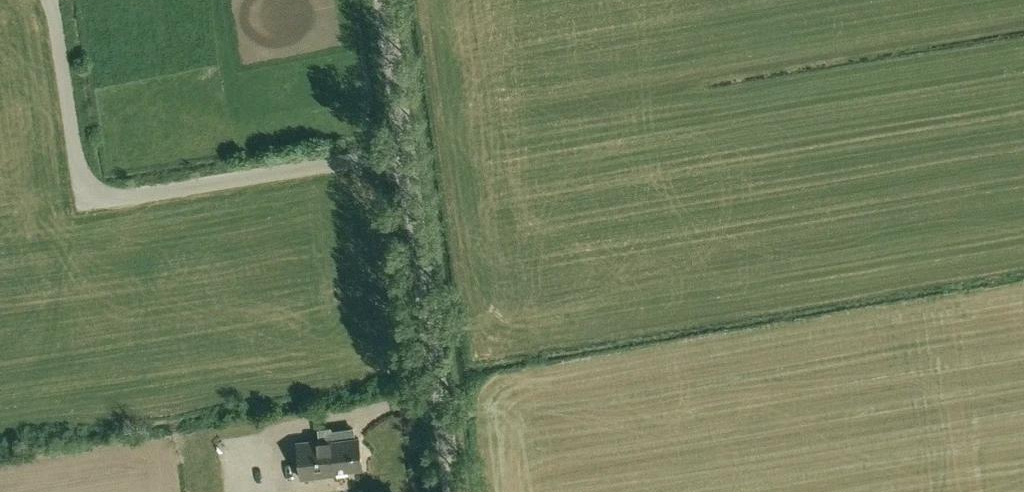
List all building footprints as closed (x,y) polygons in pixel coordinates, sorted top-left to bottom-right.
[(319,429),(320,439),(298,441),(302,478),(335,474),(335,470),(362,467),(358,438),(354,439),(353,428),(330,431),(330,428),(319,429)]
